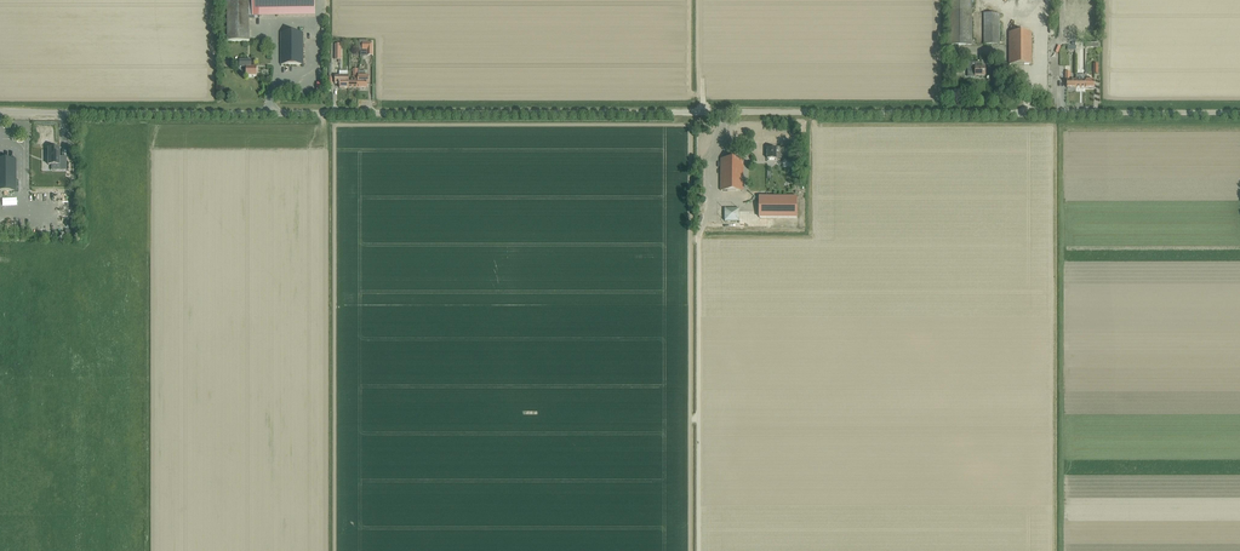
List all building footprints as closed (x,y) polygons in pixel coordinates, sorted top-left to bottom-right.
[(233,1),(250,0),(250,2),(253,2),(253,8),(249,8),(249,18),(260,17),(260,9),(316,8),(316,0),(233,0),(233,1)] [(972,45),(972,0),(947,0),(947,45),(972,45)] [(227,2),(228,41),(249,41),(249,18),(249,8),(253,8),(253,2),(250,2),(227,2)] [(984,44),(1000,44),(1000,13),(984,13),(984,44)] [(1009,32),(1009,64),(1031,64),(1031,32),(1009,32)] [(281,33),(281,65),(303,65),(303,33),(281,33)] [(373,44),(362,44),(362,52),(367,52),(367,57),(373,58),(373,44)] [(257,76),(257,67),(252,67),(251,61),(240,61),(240,68),(246,68),(246,76),(257,76)] [(975,76),(985,76),(985,67),(980,67),(980,62),(967,62),(967,70),(970,70),(970,77),(975,77),(975,76)] [(358,81),(358,76),(358,70),(353,70),(353,81),(349,81),(349,88),(358,88),(358,81)] [(1076,80),(1070,80),(1070,76),(1070,72),(1065,72),(1065,80),(1066,80),(1066,88),(1076,88),(1076,80)] [(1076,88),(1085,88),(1085,75),(1076,75),(1076,80),(1076,88)] [(1085,75),(1085,88),(1094,88),(1094,84),(1096,84),(1096,75),(1085,75)] [(349,81),(349,76),(335,76),(335,84),(339,84),(339,88),(349,88),(349,81)] [(358,81),(358,88),(367,88),(367,81),(369,81),(369,76),(358,76),(358,81)] [(767,148),(767,159),(776,159),(776,158),(781,158),(781,154),(776,154),(776,149),(767,148)] [(59,149),(48,149),(48,165),(51,165),(61,165),(61,170),(66,170),(66,158),(59,158),(59,156),(59,149)] [(721,159),(721,191),(743,191),(743,159),(721,159)] [(16,160),(0,160),(0,192),(16,191),(16,160)] [(797,197),(760,197),(759,218),(796,218),(797,197)] [(724,222),(740,221),(740,209),(724,209),(724,222)]
